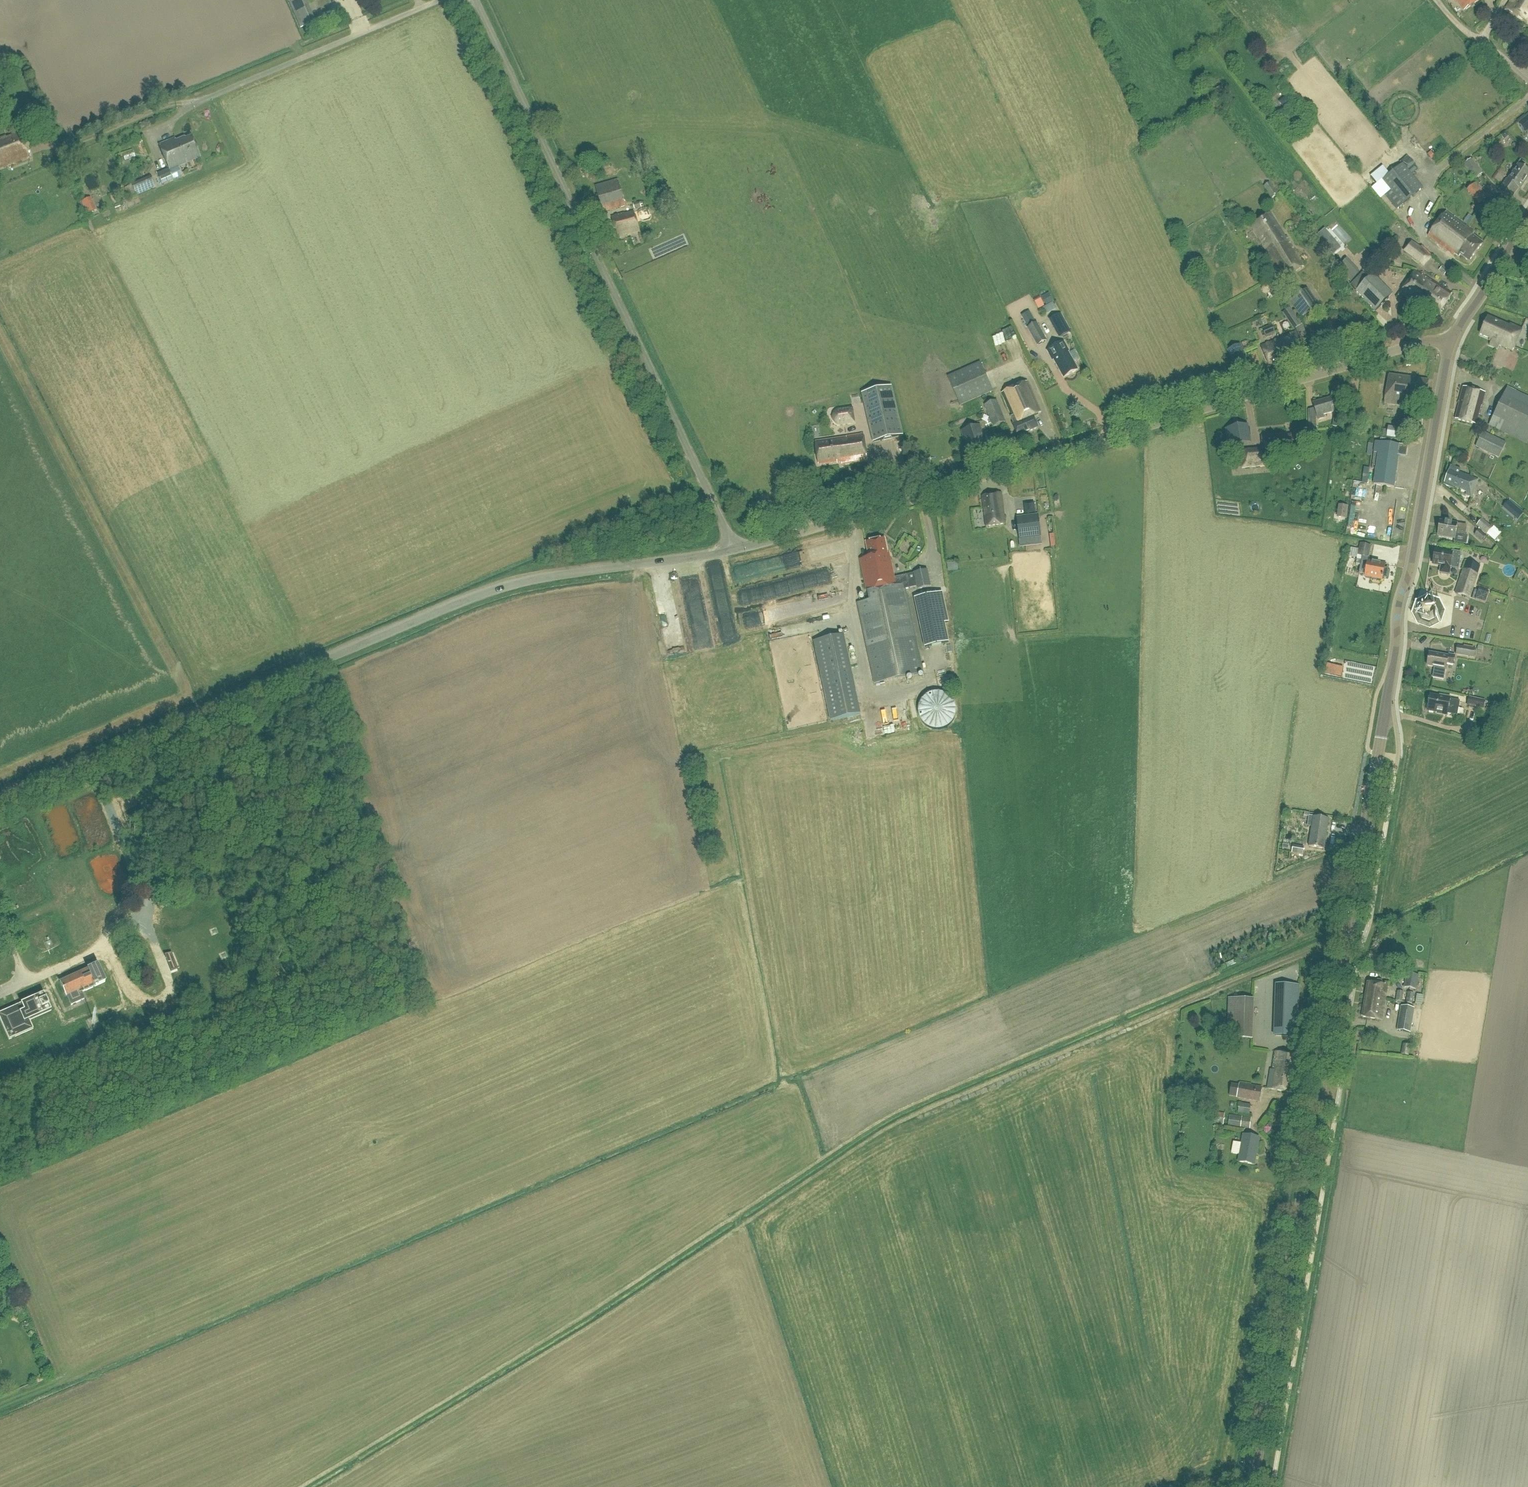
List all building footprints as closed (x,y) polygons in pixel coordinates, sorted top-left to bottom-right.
[(298,1),(306,19),(308,18),(311,26),(325,20),(318,4),(326,1),(325,0),(300,0),(298,1)] [(1455,2),(1456,1),(1465,11),(1479,0),(1454,0),(1455,2)] [(1506,9),(1527,22),(1527,0),(1512,0),(1506,9)] [(1518,126),(1524,134),(1527,131),(1527,118),(1518,126)] [(1423,130),(1416,138),(1422,143),(1429,136),(1423,130)] [(18,135),(6,140),(5,137),(0,139),(0,170),(28,159),(18,135)] [(200,158),(192,139),(185,142),(184,139),(175,143),(174,141),(158,148),(169,172),(200,158)] [(1428,155),(1424,158),(1432,167),(1436,164),(1428,155)] [(1483,174),(1471,160),(1464,166),(1476,180),(1483,174)] [(1520,161),(1517,165),(1518,165),(1508,180),(1507,179),(1498,192),(1510,200),(1519,188),(1521,189),(1527,178),(1527,171),(1523,168),(1525,166),(1524,163),(1520,161)] [(1423,189),(1403,165),(1378,186),(1398,210),(1423,189)] [(1499,186),(1510,171),(1504,167),(1493,182),(1499,186)] [(168,173),(167,171),(158,174),(162,185),(173,181),(169,173),(168,173)] [(156,188),(152,177),(125,189),(130,200),(156,188)] [(626,207),(618,180),(595,187),(603,214),(626,207)] [(1266,187),(1268,196),(1276,194),(1274,185),(1266,187)] [(1469,191),(1480,205),(1489,199),(1478,185),(1469,191)] [(1474,233),(1446,212),(1428,237),(1454,256),(1455,255),(1459,258),(1460,256),(1469,262),(1483,244),(1472,236),(1474,233)] [(639,232),(633,213),(625,216),(624,215),(612,218),(617,238),(639,232)] [(1285,238),(1270,214),(1251,225),(1268,252),(1266,253),(1283,280),(1304,266),(1286,237),(1285,238)] [(1324,230),(1317,236),(1333,256),(1341,249),(1324,230)] [(1432,256),(1412,241),(1403,252),(1424,267),(1432,256)] [(1449,271),(1444,266),(1439,272),(1444,277),(1449,271)] [(1007,272),(1012,280),(1016,277),(1012,270),(1007,272)] [(1359,278),(1352,270),(1344,279),(1357,292),(1356,293),(1375,312),(1393,294),(1373,275),(1369,279),(1363,273),(1359,278)] [(1422,277),(1415,272),(1401,293),(1409,299),(1408,300),(1437,318),(1452,294),(1423,276),(1422,277)] [(1319,307),(1308,290),(1290,302),(1301,319),(1319,307)] [(1048,294),(1042,298),(1046,306),(1053,302),(1048,294)] [(1039,297),(1032,301),(1038,311),(1044,307),(1039,297)] [(1052,303),(1041,309),(1046,318),(1057,312),(1052,303)] [(1302,325),(1291,309),(1283,314),(1295,331),(1302,325)] [(1029,328),(1028,328),(1038,346),(1047,341),(1037,323),(1036,324),(1029,312),(1022,316),(1029,328)] [(1067,342),(1075,338),(1072,331),(1071,331),(1064,315),(1053,319),(1061,336),(1064,335),(1067,342)] [(1509,327),(1488,318),(1481,335),(1492,340),(1490,345),(1498,349),(1500,346),(1513,351),(1522,330),(1510,325),(1509,327)] [(1012,348),(1020,345),(1013,329),(1005,332),(1012,348)] [(1283,338),(1281,339),(1286,350),(1288,350),(1291,359),(1304,353),(1297,336),(1285,341),(1283,338)] [(1269,344),(1262,347),(1270,368),(1291,359),(1288,350),(1286,350),(1281,339),(1269,344)] [(1069,352),(1064,342),(1048,351),(1053,361),(1054,360),(1064,378),(1078,370),(1068,353),(1069,352)] [(1251,366),(1241,344),(1227,351),(1238,372),(1251,366)] [(994,392),(981,363),(949,377),(962,406),(994,392)] [(1429,381),(1389,375),(1385,403),(1401,406),(1401,401),(1425,405),(1429,381)] [(1041,413),(1028,383),(1002,394),(1012,417),(1010,418),(1014,425),(1013,425),(1018,437),(1038,429),(1032,417),(1041,413)] [(898,417),(891,387),(862,394),(865,407),(874,445),(903,439),(898,417)] [(1485,393),(1463,387),(1455,420),(1477,425),(1485,393)] [(1508,388),(1489,426),(1527,445),(1527,443),(1527,397),(1508,388)] [(1334,412),(1331,399),(1313,404),(1318,420),(1324,418),(1323,415),(1334,412)] [(1007,423),(998,400),(988,404),(987,401),(982,403),(984,408),(987,407),(994,427),(1007,423)] [(856,424),(855,408),(837,410),(837,411),(836,411),(835,412),(835,413),(834,414),(834,416),(833,418),(833,419),(834,419),(834,420),(834,421),(835,422),(835,423),(836,424),(837,425),(838,425),(839,426),(856,424)] [(1251,443),(1248,425),(1225,429),(1228,447),(1251,443)] [(983,434),(980,426),(962,431),(964,440),(966,439),(970,451),(984,447),(981,435),(983,434)] [(1506,443),(1483,432),(1476,448),(1499,458),(1506,443)] [(1303,451),(1300,433),(1261,436),(1263,450),(1246,452),(1241,456),(1243,468),(1265,465),(1264,458),(1292,455),(1291,452),(1303,451)] [(867,462),(863,436),(844,438),(844,439),(815,444),(818,466),(841,463),(842,466),(867,462)] [(1408,447),(1376,442),(1372,469),(1376,470),(1374,485),(1394,488),(1399,457),(1407,458),(1408,447)] [(1459,470),(1451,467),(1444,485),(1452,489),(1453,487),(1467,492),(1466,495),(1472,498),(1478,480),(1458,472),(1459,470)] [(1355,484),(1354,502),(1368,503),(1368,485),(1355,484)] [(1004,524),(1001,494),(983,497),(986,526),(1004,524)] [(1509,501),(1503,508),(1517,520),(1523,513),(1509,501)] [(1034,503),(1024,504),(1025,514),(1035,513),(1034,503)] [(1040,528),(1038,515),(1017,517),(1019,530),(1020,530),(1021,538),(1030,537),(1030,529),(1040,528)] [(1493,528),(1483,520),(1477,527),(1487,535),(1493,528)] [(1450,523),(1440,522),(1438,536),(1455,539),(1456,534),(1465,536),(1466,526),(1457,525),(1457,523),(1451,522),(1450,523)] [(1486,537),(1479,531),(1475,536),(1481,542),(1486,537)] [(888,554),(884,539),(867,543),(870,558),(860,560),(867,593),(869,592),(870,601),(858,604),(874,684),(924,673),(906,590),(918,587),(919,590),(931,587),(928,571),(915,573),(915,574),(895,578),(889,554),(888,554)] [(1452,554),(1435,551),(1433,564),(1441,566),(1440,573),(1449,574),(1451,567),(1459,569),(1461,553),(1452,552),(1452,554)] [(1366,561),(1362,561),(1360,574),(1365,575),(1365,577),(1382,580),(1383,578),(1387,579),(1389,569),(1385,568),(1385,564),(1380,564),(1366,561)] [(1479,570),(1465,565),(1456,594),(1470,598),(1479,570)] [(745,605),(813,591),(810,578),(742,592),(745,605)] [(691,629),(705,628),(703,582),(688,583),(691,629)] [(732,589),(719,590),(724,641),(738,639),(732,589)] [(925,648),(949,643),(945,624),(949,623),(943,593),(914,599),(925,648)] [(1492,604),(1494,595),(1479,593),(1478,602),(1492,604)] [(1435,605),(1428,603),(1420,606),(1418,614),(1422,621),(1430,624),(1437,620),(1439,612),(1435,605)] [(749,629),(776,624),(775,614),(747,618),(749,629)] [(805,626),(793,627),(794,637),(806,636),(805,626)] [(788,638),(787,630),(779,631),(779,638),(788,638)] [(860,715),(844,636),(814,642),(831,721),(860,715)] [(670,640),(673,654),(684,653),(681,639),(670,640)] [(1476,649),(1458,645),(1456,655),(1475,658),(1476,649)] [(1448,657),(1430,653),(1427,666),(1446,669),(1447,665),(1456,666),(1457,659),(1448,657)] [(918,710),(918,712),(918,713),(918,714),(918,715),(918,716),(919,717),(919,719),(920,721),(921,723),(923,724),(924,725),(925,726),(926,727),(927,728),(928,729),(930,729),(931,730),(933,730),(935,731),(937,731),(939,730),(941,730),(943,730),(944,729),(945,729),(947,728),(948,727),(949,726),(950,725),(951,724),(953,722),(953,721),(954,720),(954,719),(955,717),(955,716),(956,714),(956,713),(956,712),(956,710),(955,708),(955,706),(954,705),(954,703),(953,702),(952,700),(950,698),(949,697),(947,696),(946,695),(944,694),(943,694),(941,693),(939,693),(937,693),(935,693),(933,693),(932,693),(930,694),(928,695),(926,696),(925,697),(923,698),(922,700),(921,702),(920,703),(919,704),(919,706),(918,708),(918,710)] [(1440,697),(1431,695),(1428,711),(1437,713),(1437,714),(1447,716),(1448,714),(1458,716),(1460,701),(1450,700),(1451,698),(1440,696),(1440,697)] [(1486,701),(1469,697),(1467,705),(1484,709),(1486,701)] [(1315,818),(1309,817),(1307,826),(1311,826),(1309,839),(1312,839),(1311,847),(1323,849),(1328,820),(1315,818)] [(1304,847),(1293,845),(1291,853),(1303,855),(1304,847)] [(105,983),(97,967),(89,971),(88,970),(60,983),(67,998),(71,1007),(85,1001),(81,993),(85,992),(86,992),(105,983)] [(1419,976),(1406,974),(1404,988),(1416,990),(1419,976)] [(1367,983),(1366,994),(1378,996),(1378,998),(1386,999),(1388,986),(1381,985),(1381,983),(1380,981),(1376,980),(1374,982),(1374,984),(1367,983)] [(1273,1013),(1272,1041),(1293,1041),(1294,989),(1286,989),(1285,1013),(1273,1013)] [(0,1013),(0,1017),(10,1039),(33,1029),(30,1020),(51,1010),(44,994),(0,1013)] [(1378,996),(1366,994),(1362,1018),(1382,1021),(1386,999),(1378,998),(1378,996)] [(1254,1000),(1230,999),(1228,1039),(1253,1040),(1254,1000)] [(1415,1009),(1401,1007),(1397,1031),(1411,1033),(1415,1009)] [(105,1015),(96,1019),(99,1024),(108,1020),(105,1015)] [(1300,1057),(1276,1052),(1272,1070),(1271,1070),(1267,1090),(1292,1095),(1300,1057)] [(1262,1095),(1263,1089),(1242,1085),(1241,1091),(1262,1095)] [(1262,1104),(1263,1096),(1234,1090),(1232,1097),(1262,1104)] [(1259,1138),(1243,1136),(1239,1162),(1254,1165),(1259,1138)]
